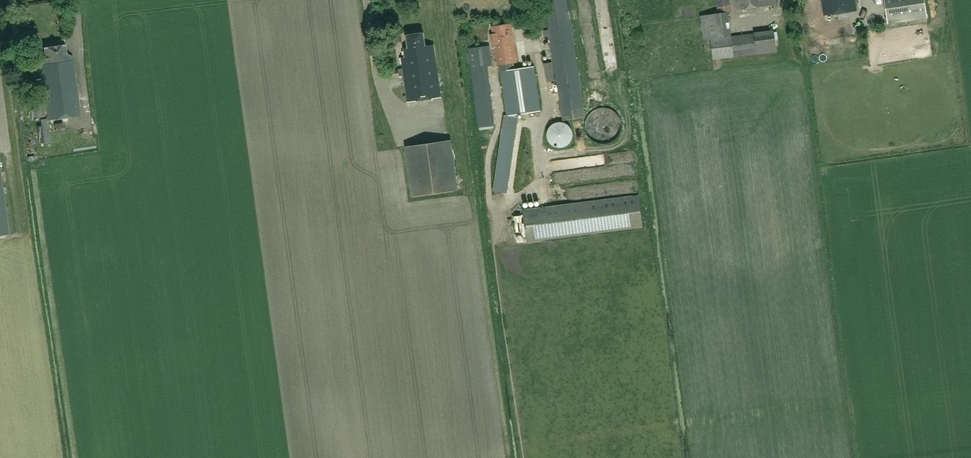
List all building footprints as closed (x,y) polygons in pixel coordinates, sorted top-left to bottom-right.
[(584,117),(565,0),(543,0),(548,30),(542,31),(543,38),(549,38),(562,121),(584,117)] [(737,9),(776,4),(775,0),(736,0),(737,9)] [(824,15),(857,10),(855,0),(822,0),(824,15)] [(887,23),(927,17),(924,0),(884,0),(887,23)] [(700,15),(703,39),(710,38),(713,59),(777,51),(774,30),(731,36),(728,12),(700,15)] [(493,33),(490,34),(492,45),(494,45),(497,65),(517,62),(513,34),(513,35),(511,24),(492,26),(493,33)] [(401,57),(403,68),(407,101),(441,96),(434,44),(426,45),(424,32),(406,35),(408,48),(404,48),(405,56),(401,57)] [(42,63),(43,71),(41,72),(48,119),(81,114),(72,57),(66,53),(65,45),(44,48),(45,53),(43,54),(44,63),(42,63)] [(490,45),(468,47),(478,127),(495,125),(487,66),(492,65),(490,45)] [(847,50),(819,55),(819,59),(848,54),(847,50)] [(534,66),(501,71),(508,115),(540,110),(534,66)] [(44,100),(36,101),(37,109),(30,110),(31,118),(47,116),(44,100)] [(588,133),(592,138),(597,142),(603,143),(609,142),(615,139),(619,134),(621,128),(621,123),(619,117),(616,112),(611,109),(606,107),(600,108),(594,110),(589,115),(586,121),(586,127),(588,133)] [(516,117),(504,116),(493,191),(505,193),(516,117)] [(47,120),(41,121),(44,143),(51,142),(47,120)] [(557,122),(555,123),(553,123),(551,125),(550,127),(549,128),(548,129),(547,131),(547,132),(547,133),(547,135),(547,136),(547,138),(547,139),(548,141),(548,142),(550,144),(551,146),(552,147),(554,147),(555,148),(557,149),(559,149),(560,149),(561,149),(562,149),(563,149),(565,148),(566,148),(568,147),(569,146),(570,145),(572,142),(573,141),(573,139),(574,138),(574,136),(574,133),(573,130),(572,129),(571,127),(570,126),(569,125),(567,124),(565,122),(563,122),(562,122),(561,122),(558,122),(557,122)] [(413,197),(435,194),(456,190),(449,140),(406,146),(413,197)] [(614,153),(595,153),(596,164),(614,163),(614,153)] [(9,233),(0,168),(0,234),(9,233)] [(638,195),(524,209),(528,241),(642,227),(638,195)]
